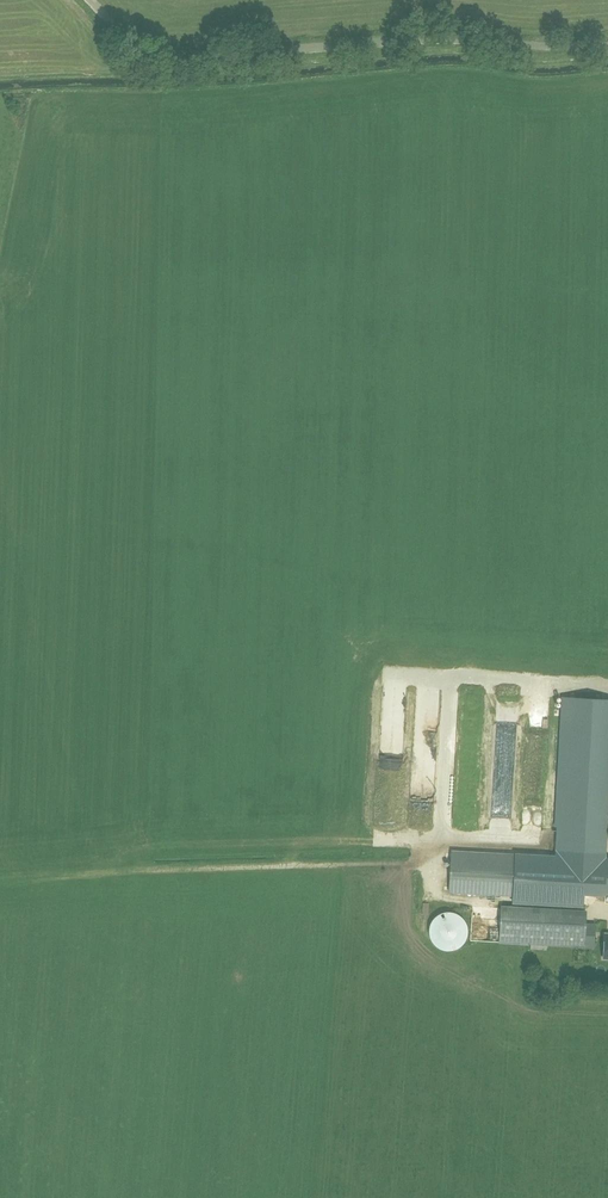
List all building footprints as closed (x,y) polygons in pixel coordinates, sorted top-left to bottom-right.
[(555,858),(572,859),(573,852),(603,854),(607,773),(607,701),(564,698),(555,856),(555,858)] [(469,742),(470,754),(484,754),(484,742),(469,742)] [(448,893),(512,895),(511,902),(582,906),(582,893),(607,895),(607,861),(603,861),(603,854),(573,852),(572,859),(555,858),(555,856),(505,853),(451,851),(448,893)] [(430,937),(434,943),(439,947),(446,949),(453,949),(460,946),(465,941),(468,935),(469,928),(468,922),(464,916),(459,912),(453,909),(447,909),(439,911),(433,915),(430,922),(428,929),(430,937)] [(584,947),(585,913),(500,909),(498,943),(584,947)]
